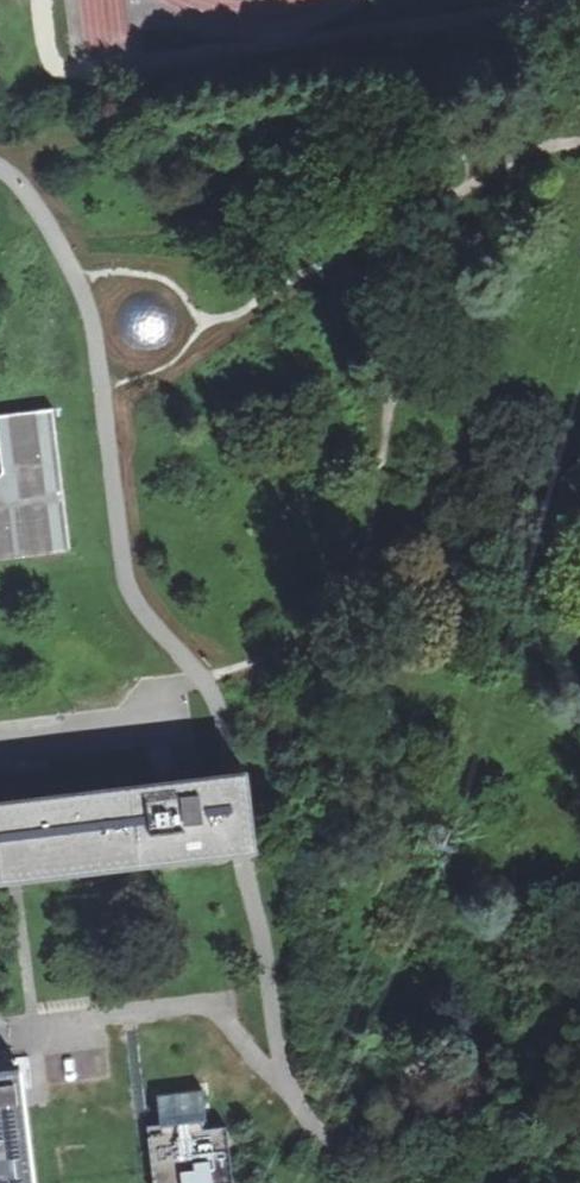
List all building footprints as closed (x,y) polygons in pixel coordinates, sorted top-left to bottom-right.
[(0,409),(0,464),(0,468),(0,469),(0,554),(72,545),(52,403),(0,409)] [(0,804),(0,874),(146,856),(245,844),(254,843),(246,774),(238,775),(137,787),(0,804)] [(0,1068),(0,1182),(30,1182),(16,1066),(0,1068)] [(147,1125),(154,1182),(233,1182),(226,1126),(208,1128),(203,1088),(158,1094),(161,1124),(147,1125)]
